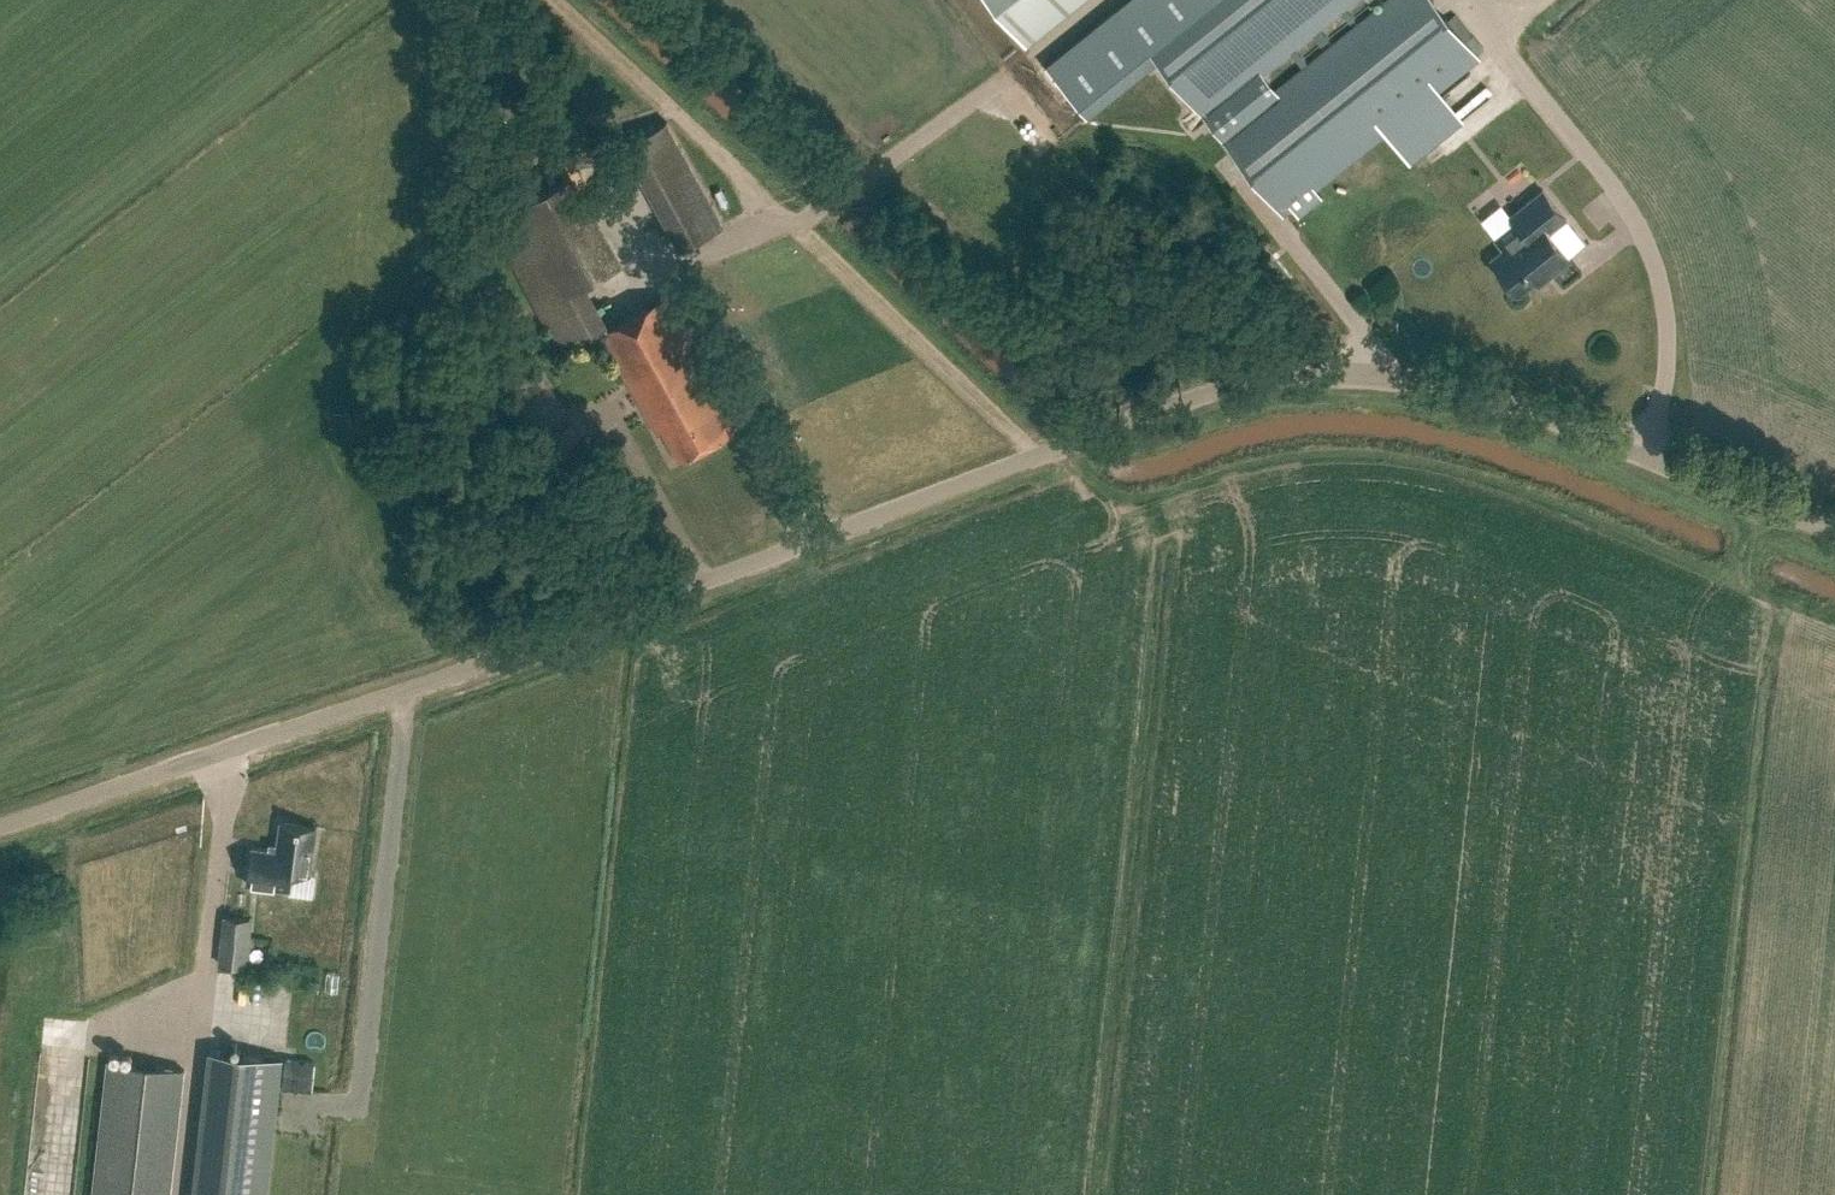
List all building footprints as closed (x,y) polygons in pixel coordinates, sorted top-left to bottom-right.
[(1028,43),(1081,0),(993,0),(1028,43)] [(1047,67),(1088,117),(1159,60),(1284,214),(1478,58),(1432,0),(1386,0),(1269,94),(1257,79),(1355,0),(1130,0),(1047,67)] [(646,169),(682,249),(729,229),(693,148),(646,169)] [(573,214),(596,202),(582,174),(534,199),(541,213),(566,200),(573,214)] [(1491,259),(1518,293),(1535,280),(1539,285),(1571,259),(1550,232),(1567,218),(1544,189),(1511,216),(1524,232),(1491,259)] [(586,230),(588,250),(578,255),(554,258),(556,274),(537,276),(530,279),(552,323),(553,332),(615,324),(614,322),(595,281),(607,274),(586,230)] [(715,386),(718,384),(667,295),(600,333),(657,434),(662,431),(679,459),(734,428),(723,408),(726,406),(715,386)] [(1203,345),(1208,357),(1218,353),(1213,341),(1203,345)] [(311,874),(317,827),(281,822),(277,851),(252,847),(247,884),(290,889),(293,871),(311,874)] [(223,915),(218,964),(251,967),(254,937),(250,937),(252,918),(223,915)] [(283,1058),(224,1051),(208,1194),(267,1194),(283,1058)] [(187,1067),(110,1059),(95,1194),(173,1194),(187,1067)] [(288,1081),(316,1084),(318,1061),(290,1059),(288,1081)]
